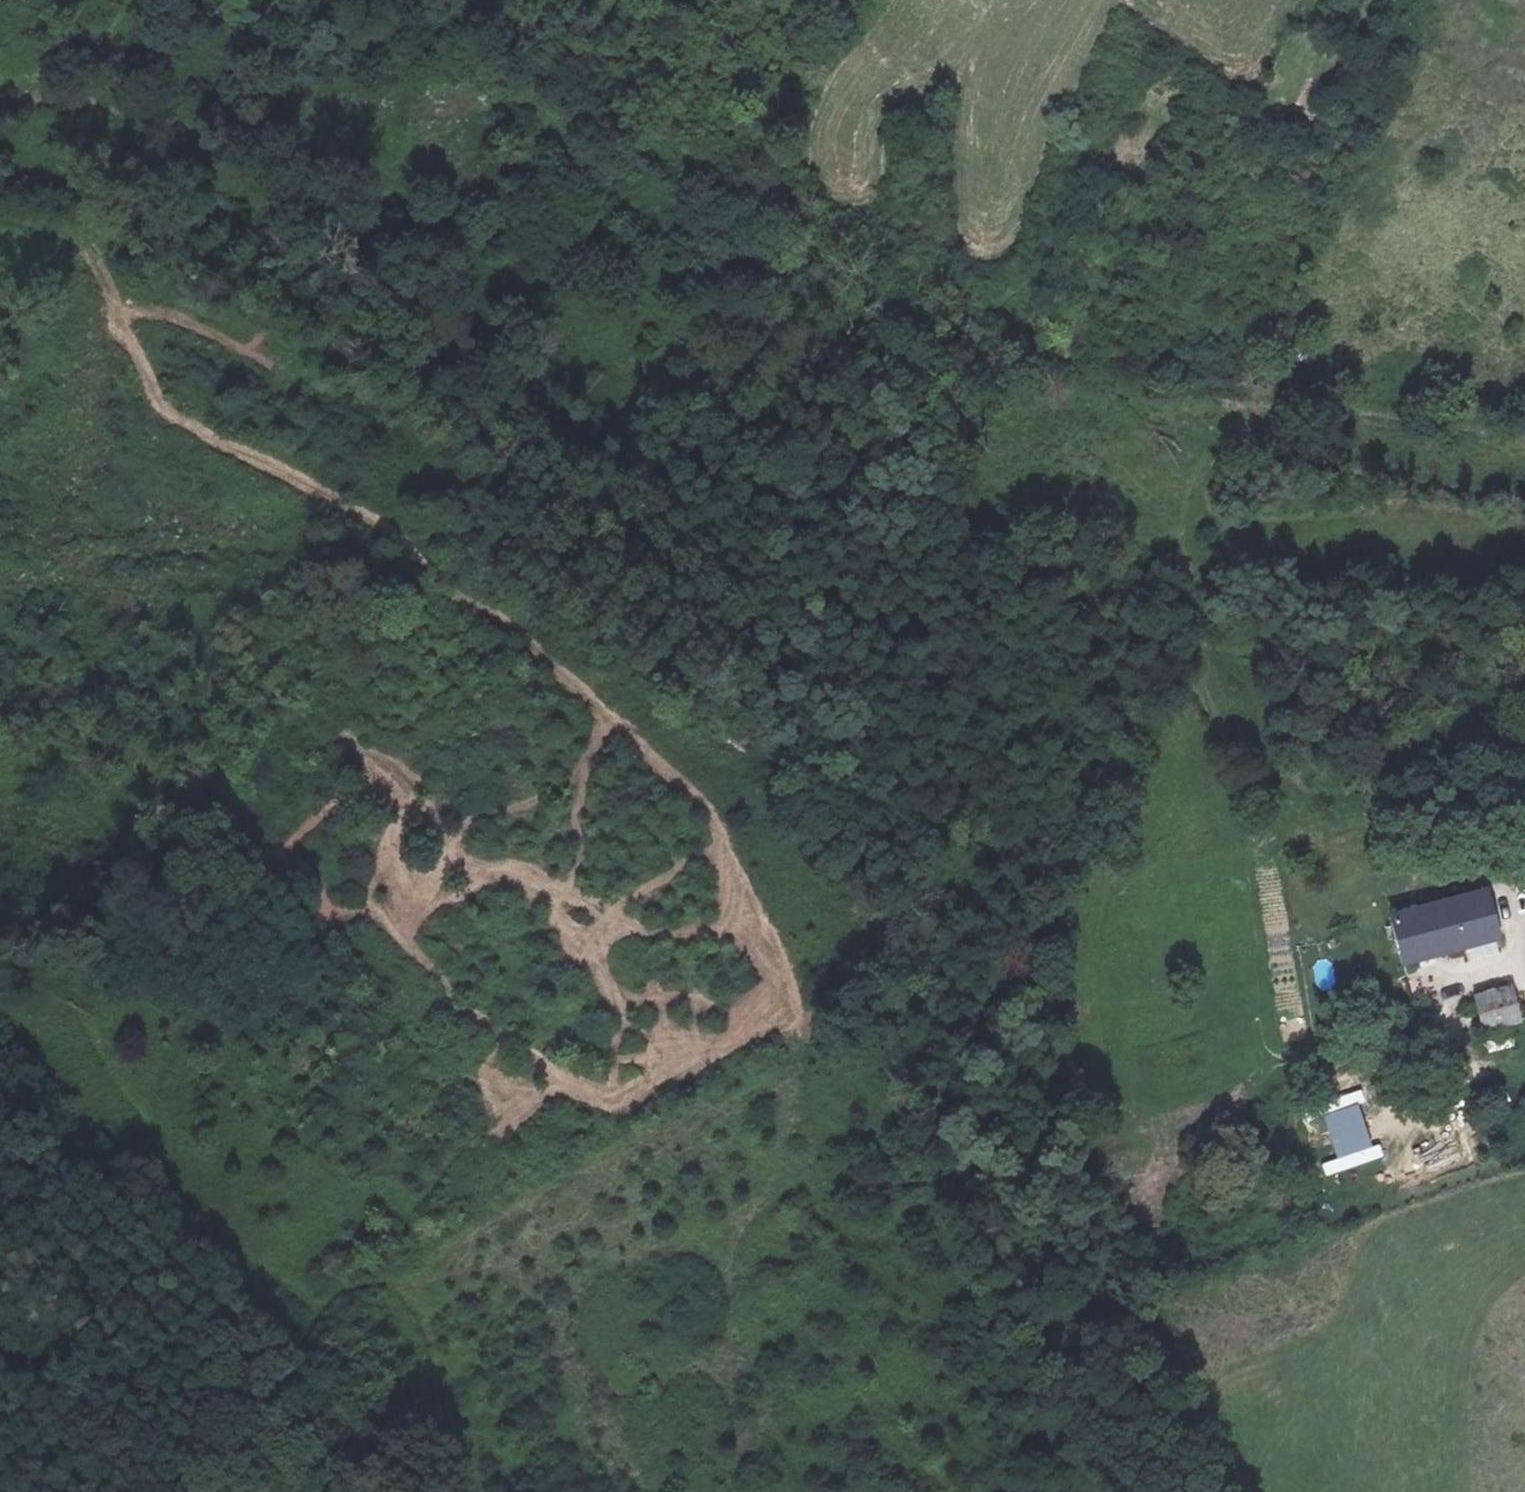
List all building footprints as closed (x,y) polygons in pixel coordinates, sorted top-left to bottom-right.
[(1450,901),(1353,928),(1368,975),(1466,950),(1450,901)] [(1443,1010),(1452,1041),(1489,1031),(1480,1000),(1443,1010)] [(1329,1111),(1365,1104),(1363,1092),(1327,1099),(1329,1111)] [(1322,1118),(1337,1159),(1321,1165),(1326,1178),(1380,1158),(1360,1105),(1322,1118)]
